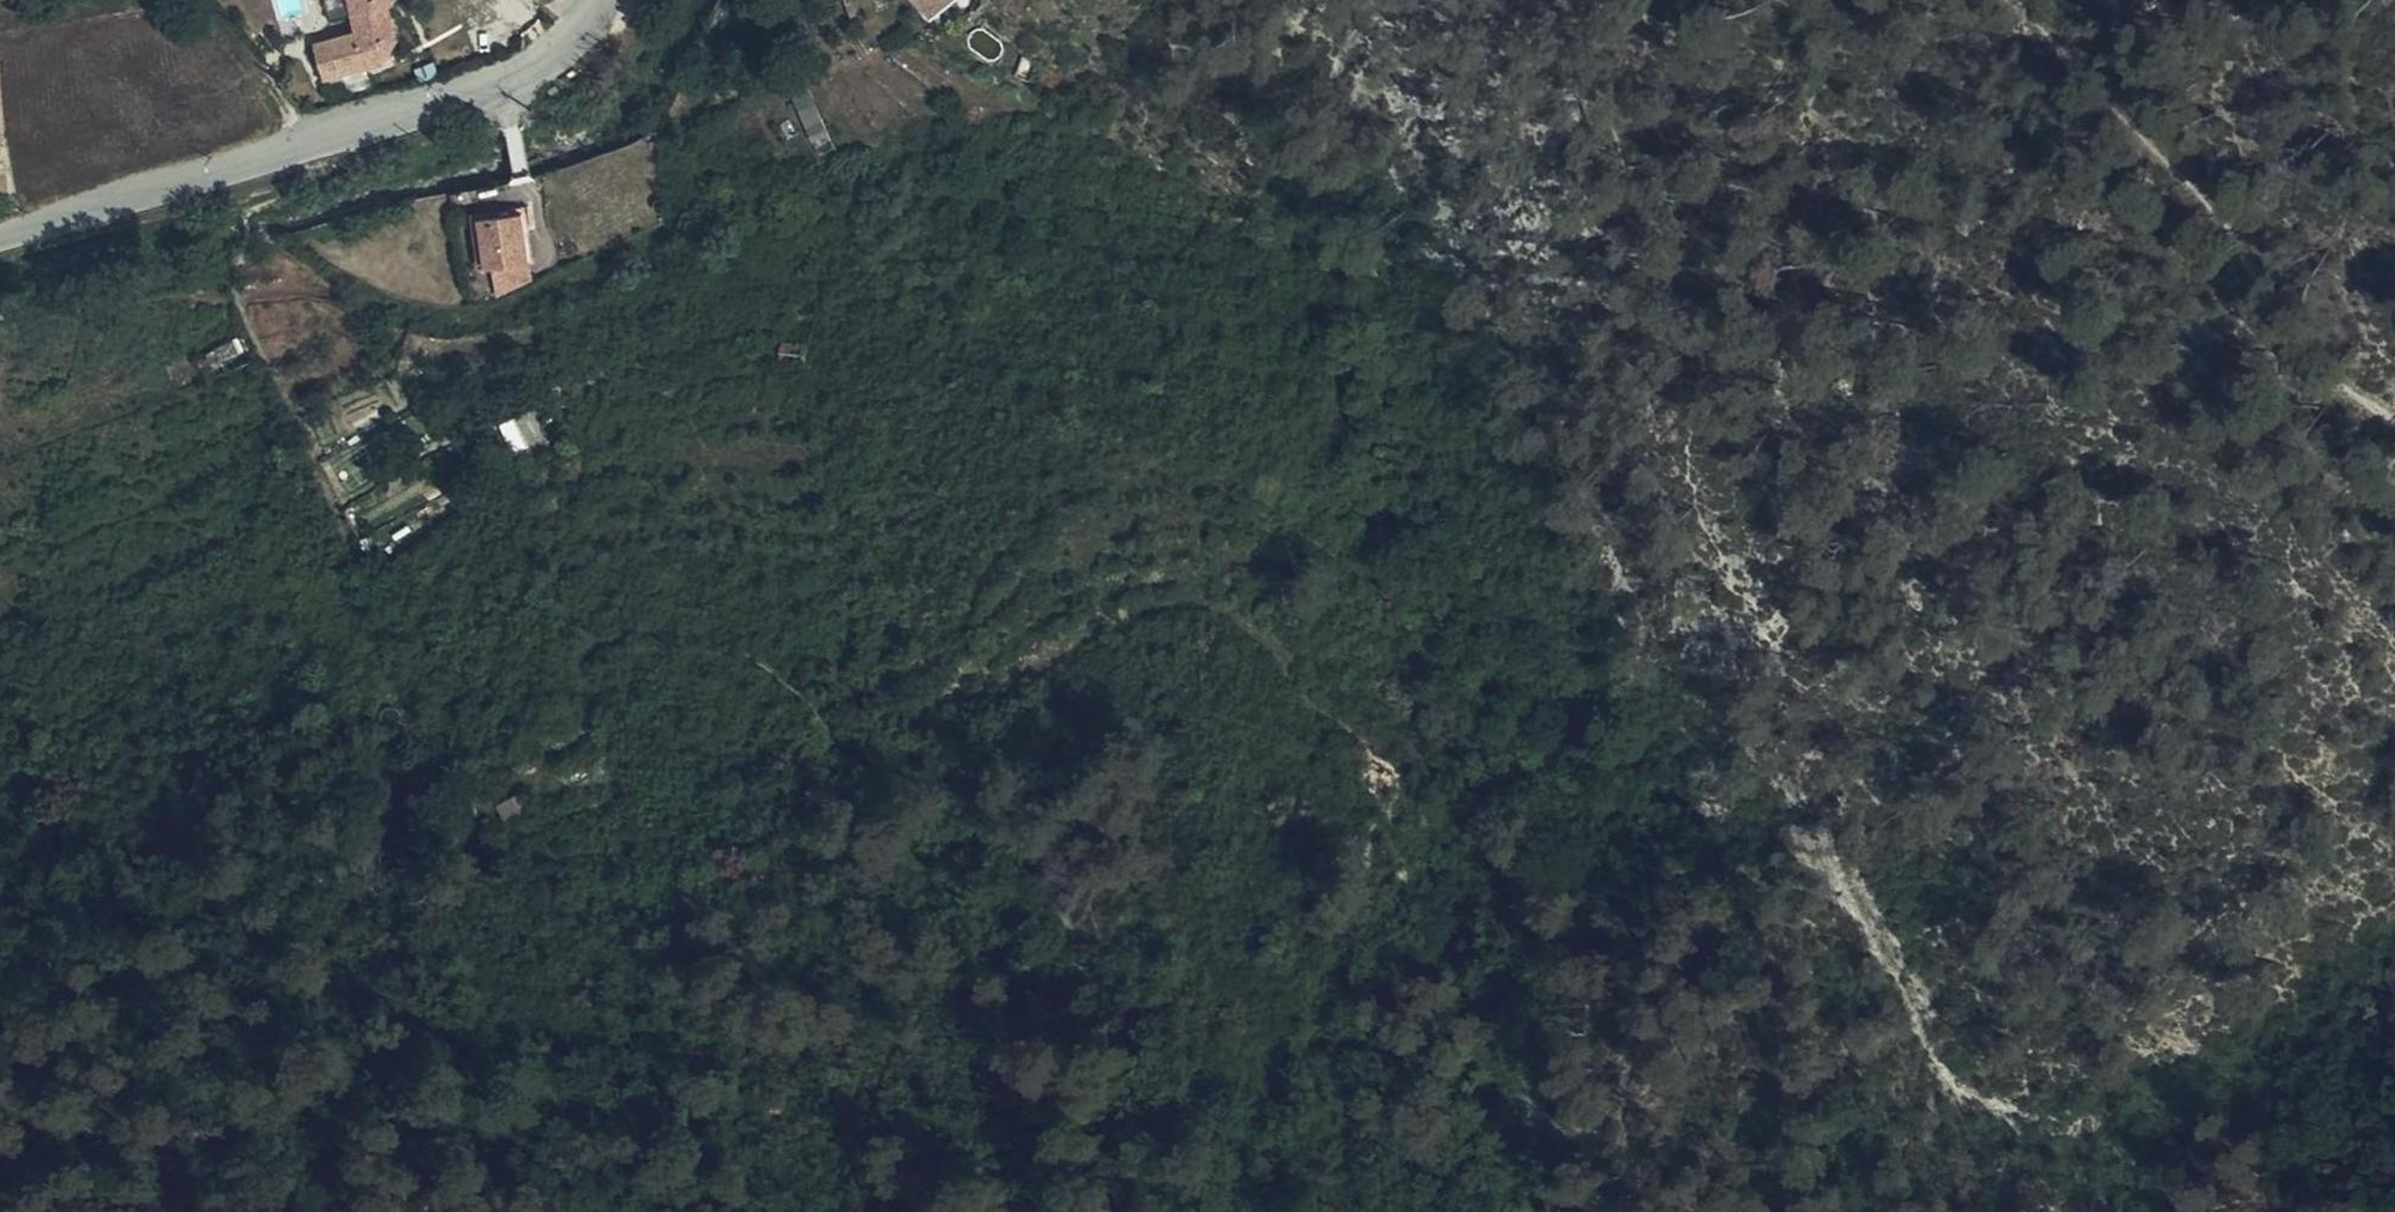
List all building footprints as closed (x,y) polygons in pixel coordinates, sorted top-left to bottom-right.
[(361,27),(318,39),(329,78),(409,56),(394,2),(401,0),(358,0),(361,10),(356,11),(361,27)] [(534,227),(530,200),(517,202),(517,212),(482,217),(489,264),(496,263),(500,293),(535,276),(528,228),(534,227)] [(529,410),(506,418),(517,448),(540,440),(529,410)] [(938,632),(926,615),(916,621),(928,637),(938,632)]
